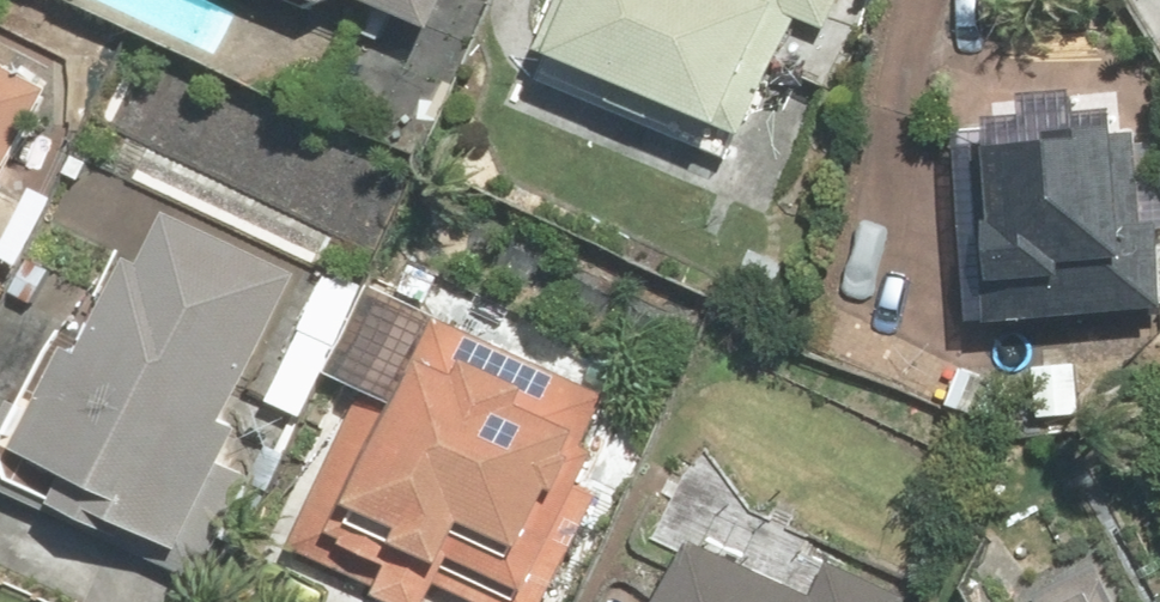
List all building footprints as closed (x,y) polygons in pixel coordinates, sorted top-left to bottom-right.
[(342,22),(352,0),(292,0),(342,22)] [(434,34),(449,0),(356,0),(434,34)] [(542,55),(750,134),(793,18),(832,33),(844,0),(563,0),(542,55)] [(51,92),(0,64),(0,187),(51,92)] [(994,324),(1159,311),(1159,240),(1152,136),(980,149),(994,324)] [(55,509),(207,579),(270,444),(230,425),(301,273),(168,212),(143,266),(128,259),(81,360),(66,353),(17,457),(68,480),(55,509)] [(436,317),(325,574),(391,601),(433,601),(438,589),(468,601),(533,601),(621,397),(436,317)] [(671,601),(902,601),(904,599),(830,566),(816,598),(697,545),(671,601)] [(1098,564),(1034,596),(1037,601),(1117,601),(1098,564)]
